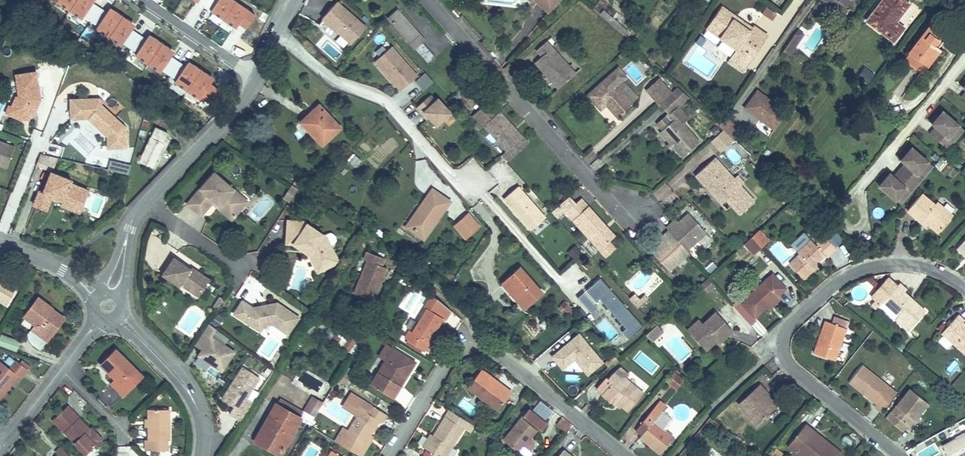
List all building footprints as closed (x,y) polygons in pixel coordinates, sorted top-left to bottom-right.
[(57,2),(82,19),(84,17),(98,26),(96,29),(121,46),(123,44),(137,53),(135,56),(160,73),(162,70),(176,80),(174,82),(200,99),(202,97),(209,102),(218,88),(211,83),(206,80),(208,77),(209,75),(201,70),(194,65),(192,67),(190,70),(185,66),(171,57),(167,53),(169,51),(170,48),(155,38),(153,40),(151,43),(146,39),(132,30),(128,27),(130,24),(131,22),(115,11),(114,13),(112,16),(107,13),(93,3),(88,0),(58,0),(57,2)] [(214,7),(211,11),(236,29),(239,24),(246,29),(255,15),(233,0),(204,0),(214,7)] [(549,13),(560,0),(533,0),(549,13)] [(862,10),(869,0),(845,0),(844,1),(842,4),(858,16),(862,10)] [(881,20),(907,42),(918,28),(909,21),(922,5),(916,0),(897,0),(881,20)] [(745,10),(731,1),(721,17),(736,26),(730,35),(748,47),(744,54),(760,64),(766,53),(782,30),(767,20),(765,23),(762,28),(742,15),(745,10)] [(366,27),(337,2),(322,19),(335,30),(336,29),(339,31),(338,33),(351,44),(366,27)] [(763,14),(772,22),(776,17),(767,9),(763,14)] [(397,10),(388,18),(410,43),(419,34),(397,10)] [(765,23),(745,10),(742,15),(762,28),(765,23)] [(736,26),(721,17),(715,26),(730,35),(736,26)] [(785,43),(783,47),(790,52),(792,49),(798,52),(800,49),(795,46),(802,35),(807,39),(814,30),(801,21),(795,30),(785,43)] [(946,24),(923,56),(942,69),(955,52),(950,48),(960,35),(946,24)] [(422,42),(424,40),(419,34),(410,43),(428,62),(434,57),(422,42)] [(802,35),(795,46),(800,49),(807,39),(802,35)] [(536,50),(542,56),(535,63),(540,69),(542,67),(551,77),(549,79),(558,89),(575,73),(546,41),(536,50)] [(392,48),(376,62),(400,90),(416,76),(392,48)] [(37,63),(17,67),(21,88),(18,89),(14,98),(18,100),(15,108),(26,112),(27,109),(29,104),(36,107),(42,90),(37,63)] [(628,66),(618,75),(596,95),(610,110),(615,106),(625,116),(641,101),(640,100),(626,84),(636,75),(628,66)] [(425,72),(415,81),(423,91),(434,82),(425,72)] [(656,88),(669,103),(682,92),(668,77),(656,88)] [(633,81),(627,86),(640,100),(646,95),(633,81)] [(105,90),(101,87),(72,89),(73,109),(81,109),(80,92),(93,91),(94,96),(100,95),(103,92),(105,90)] [(688,111),(697,101),(686,89),(682,92),(669,103),(666,106),(676,117),(675,118),(682,126),(670,138),(679,148),(677,150),(681,155),(684,152),(693,161),(709,145),(693,128),(699,122),(688,111)] [(100,95),(94,96),(93,91),(80,92),(81,109),(90,108),(105,120),(111,125),(112,137),(132,135),(129,114),(103,92),(100,95)] [(757,91),(744,108),(774,130),(787,113),(757,91)] [(430,95),(416,107),(422,114),(424,112),(429,118),(436,126),(451,113),(438,99),(435,101),(430,95)] [(8,105),(15,108),(18,100),(14,98),(11,97),(8,105)] [(326,99),(306,118),(326,141),(346,123),(326,99)] [(488,102),(468,120),(478,131),(483,126),(507,151),(522,137),(499,111),(498,113),(488,102)] [(105,120),(90,108),(87,112),(87,117),(97,125),(102,124),(105,120)] [(964,145),(958,140),(964,132),(964,125),(952,114),(947,120),(942,127),(945,130),(939,137),(957,152),(964,145)] [(942,127),(947,120),(945,117),(939,124),(942,127)] [(663,129),(670,138),(682,126),(675,118),(663,129)] [(148,158),(161,164),(174,130),(163,126),(159,135),(157,135),(148,158)] [(11,159),(18,139),(0,132),(0,155),(11,159)] [(741,145),(730,136),(719,147),(728,157),(741,145)] [(522,137),(507,151),(501,156),(506,162),(528,143),(522,137)] [(926,189),(933,181),(927,176),(937,164),(921,151),(916,156),(911,163),(914,166),(908,173),(926,189)] [(356,168),(362,160),(353,154),(347,162),(356,168)] [(911,163),(916,156),(914,154),(908,161),(911,163)] [(39,155),(38,166),(55,168),(56,157),(39,155)] [(78,170),(57,162),(50,181),(47,179),(41,194),(55,198),(60,184),(71,188),(69,193),(79,197),(81,192),(89,195),(95,179),(77,173),(78,170)] [(927,176),(933,181),(943,169),(937,164),(927,176)] [(734,182),(737,180),(724,165),(704,184),(730,213),(736,208),(749,222),(764,209),(750,194),(748,196),(740,188),(734,182)] [(219,166),(193,199),(207,211),(219,195),(223,191),(230,196),(226,201),(239,212),(250,199),(236,187),(240,183),(219,166)] [(914,191),(920,196),(926,189),(908,173),(902,180),(899,177),(888,189),(904,203),(914,191)] [(893,184),(899,177),(896,175),(890,181),(893,184)] [(290,195),(293,197),(296,199),(305,185),(299,181),(290,195)] [(254,193),(240,183),(236,187),(250,199),(254,193)] [(746,183),(740,188),(748,196),(750,194),(754,191),(746,183)] [(518,187),(504,199),(516,213),(519,214),(521,217),(520,218),(531,230),(545,218),(518,187)] [(0,188),(0,213),(3,214),(9,190),(0,188)] [(230,196),(223,191),(219,195),(226,201),(230,196)] [(910,208),(920,196),(914,191),(904,203),(910,208)] [(417,232),(430,242),(455,206),(438,194),(424,214),(428,216),(417,232)] [(587,204),(580,197),(562,213),(569,220),(577,213),(587,204)] [(592,199),(577,213),(612,252),(621,243),(627,238),(592,199)] [(927,200),(912,216),(926,229),(929,226),(943,238),(959,221),(943,206),(939,210),(927,200)] [(413,229),(417,232),(428,216),(424,214),(413,229)] [(707,256),(704,252),(723,235),(706,215),(695,225),(690,229),(687,225),(681,229),(685,233),(680,237),(685,242),(679,248),(669,256),(686,274),(707,256)] [(310,218),(294,216),(292,236),(303,236),(317,246),(324,262),(331,258),(334,265),(341,263),(344,258),(333,234),(310,218)] [(476,217),(469,223),(481,237),(488,231),(476,217)] [(691,221),(687,225),(690,229),(695,225),(691,221)] [(481,237),(469,223),(461,230),(473,244),(481,237)] [(929,226),(926,229),(932,234),(935,231),(929,226)] [(769,233),(761,240),(770,249),(777,243),(769,233)] [(292,236),(292,239),(300,240),(316,250),(323,268),(334,265),(331,258),(324,262),(317,246),(303,236),(292,236)] [(808,255),(798,264),(814,282),(824,273),(821,270),(827,264),(835,257),(838,259),(848,250),(835,236),(824,246),(820,241),(806,253),(808,255)] [(802,247),(806,253),(820,241),(815,236),(802,247)] [(675,242),(679,248),(685,242),(680,237),(675,242)] [(761,240),(754,246),(764,256),(770,249),(761,240)] [(621,243),(612,252),(619,259),(628,250),(621,243)] [(567,254),(574,261),(582,254),(575,247),(567,254)] [(172,248),(160,266),(177,278),(179,276),(196,289),(209,271),(197,263),(196,265),(189,260),(172,248)] [(360,291),(376,299),(394,257),(371,248),(368,256),(373,258),(360,291)] [(829,268),(827,264),(821,270),(824,273),(829,268)] [(530,310),(549,295),(527,268),(514,279),(528,295),(522,300),(530,310)] [(5,297),(14,279),(0,272),(0,294),(5,297)] [(749,304),(764,319),(775,309),(788,297),(796,290),(783,275),(749,304)] [(577,300),(591,316),(603,304),(625,329),(621,333),(628,341),(644,327),(600,279),(577,300)] [(885,308),(888,305),(905,320),(902,324),(915,336),(931,317),(909,298),(913,294),(905,287),(902,290),(893,281),(876,300),(881,304),(885,308)] [(715,296),(722,290),(714,282),(707,288),(715,296)] [(37,288),(22,308),(33,316),(26,325),(32,337),(40,343),(50,329),(65,309),(52,300),(55,297),(40,285),(37,288)] [(222,291),(218,289),(211,298),(215,301),(222,291)] [(649,300),(644,295),(638,300),(647,309),(650,306),(653,304),(656,301),(652,296),(649,300)] [(788,297),(775,309),(778,312),(790,300),(788,297)] [(243,301),(234,314),(259,331),(264,323),(273,321),(289,333),(299,318),(277,303),(266,305),(266,307),(261,308),(260,306),(252,308),(243,301)] [(881,304),(876,309),(880,314),(885,308),(881,304)] [(433,306),(432,309),(448,319),(450,316),(433,306)] [(437,344),(434,342),(448,319),(432,309),(418,332),(415,330),(409,339),(431,353),(437,344)] [(212,323),(218,327),(223,319),(217,315),(212,323)] [(711,328),(699,339),(715,355),(728,342),(731,340),(733,343),(743,334),(724,315),(711,328)] [(834,317),(831,324),(845,328),(847,321),(834,317)] [(947,339),(964,356),(964,320),(947,339)] [(693,333),(699,339),(711,328),(706,321),(693,333)] [(212,337),(217,330),(209,324),(200,337),(207,342),(202,350),(198,356),(222,372),(235,352),(212,337)] [(672,332),(666,325),(658,333),(664,339),(672,332)] [(820,360),(842,369),(854,335),(832,327),(830,335),(834,336),(828,351),(824,349),(820,360)] [(563,372),(573,363),(587,378),(604,363),(577,333),(550,358),(563,372)] [(664,339),(658,333),(654,336),(660,342),(664,339)] [(0,336),(0,348),(16,353),(20,342),(0,335),(0,336)] [(347,350),(356,356),(365,341),(356,335),(347,350)] [(834,336),(830,335),(824,349),(828,351),(834,336)] [(202,350),(207,342),(200,337),(194,345),(202,350)] [(385,367),(373,385),(399,400),(421,363),(396,348),(389,344),(378,362),(385,367)] [(117,345),(102,361),(116,374),(110,380),(125,393),(129,387),(145,371),(117,345)] [(14,371),(17,374),(25,364),(17,358),(13,355),(7,362),(0,357),(0,389),(14,371)] [(18,356),(17,358),(25,364),(27,362),(18,356)] [(243,367),(226,394),(238,401),(234,407),(229,414),(240,421),(253,402),(247,398),(260,378),(243,367)] [(348,370),(343,378),(352,383),(357,375),(348,370)] [(485,370),(471,388),(503,410),(516,392),(510,388),(508,390),(496,382),(498,379),(485,370)] [(888,419),(904,398),(871,370),(857,388),(884,412),(882,414),(888,419)] [(608,397),(607,398),(621,409),(623,406),(635,415),(649,396),(630,382),(633,378),(624,371),(615,378),(612,382),(610,381),(601,393),(608,397)] [(666,382),(675,391),(684,381),(675,373),(666,382)] [(498,379),(496,382),(508,390),(510,388),(498,379)] [(607,379),(596,389),(601,393),(610,381),(607,379)] [(748,405),(766,427),(785,411),(772,395),(774,393),(768,387),(748,405)] [(788,409),(774,393),(772,395),(785,411),(788,409)] [(919,393),(896,422),(912,435),(916,431),(920,434),(939,409),(919,393)] [(238,401),(226,394),(222,400),(234,407),(238,401)] [(348,440),(367,451),(375,437),(382,424),(386,426),(391,416),(375,407),(353,395),(347,406),(356,411),(354,414),(361,418),(351,435),(348,440)] [(303,411),(314,418),(323,404),(313,397),(303,411)] [(66,401),(52,415),(87,449),(103,432),(92,421),(89,424),(66,401)] [(643,432),(649,437),(659,445),(657,448),(668,455),(681,439),(671,431),(661,423),(670,412),(674,407),(667,402),(643,432)] [(147,436),(147,446),(171,445),(171,434),(173,434),(172,403),(150,404),(150,413),(147,413),(147,423),(151,423),(151,436),(147,436)] [(347,406),(345,409),(354,414),(356,411),(347,406)] [(273,423),(261,441),(281,453),(300,423),(276,408),(269,421),(273,423)] [(535,440),(544,427),(546,429),(551,422),(532,408),(527,414),(508,440),(525,453),(535,440)] [(431,452),(438,455),(452,455),(469,429),(471,430),(475,424),(455,412),(451,418),(439,438),(431,452)] [(680,420),(670,412),(661,423),(671,431),(680,420)] [(567,432),(570,423),(559,419),(556,429),(567,432)] [(832,441),(829,445),(818,435),(821,431),(814,425),(796,446),(807,455),(813,455),(814,455),(815,455),(849,455),(832,441)] [(351,435),(345,431),(337,446),(353,455),(369,455),(378,439),(375,437),(367,451),(348,440),(351,435)] [(832,441),(821,431),(818,435),(829,445),(832,441)] [(427,448),(431,452),(439,438),(435,435),(427,448)] [(659,445),(649,437),(647,441),(657,448),(659,445)] [(535,440),(525,453),(529,455),(538,442),(535,440)] [(59,442),(53,449),(56,452),(52,455),(74,455),(59,442)] [(951,453),(952,455),(964,455),(964,446),(951,453)]
